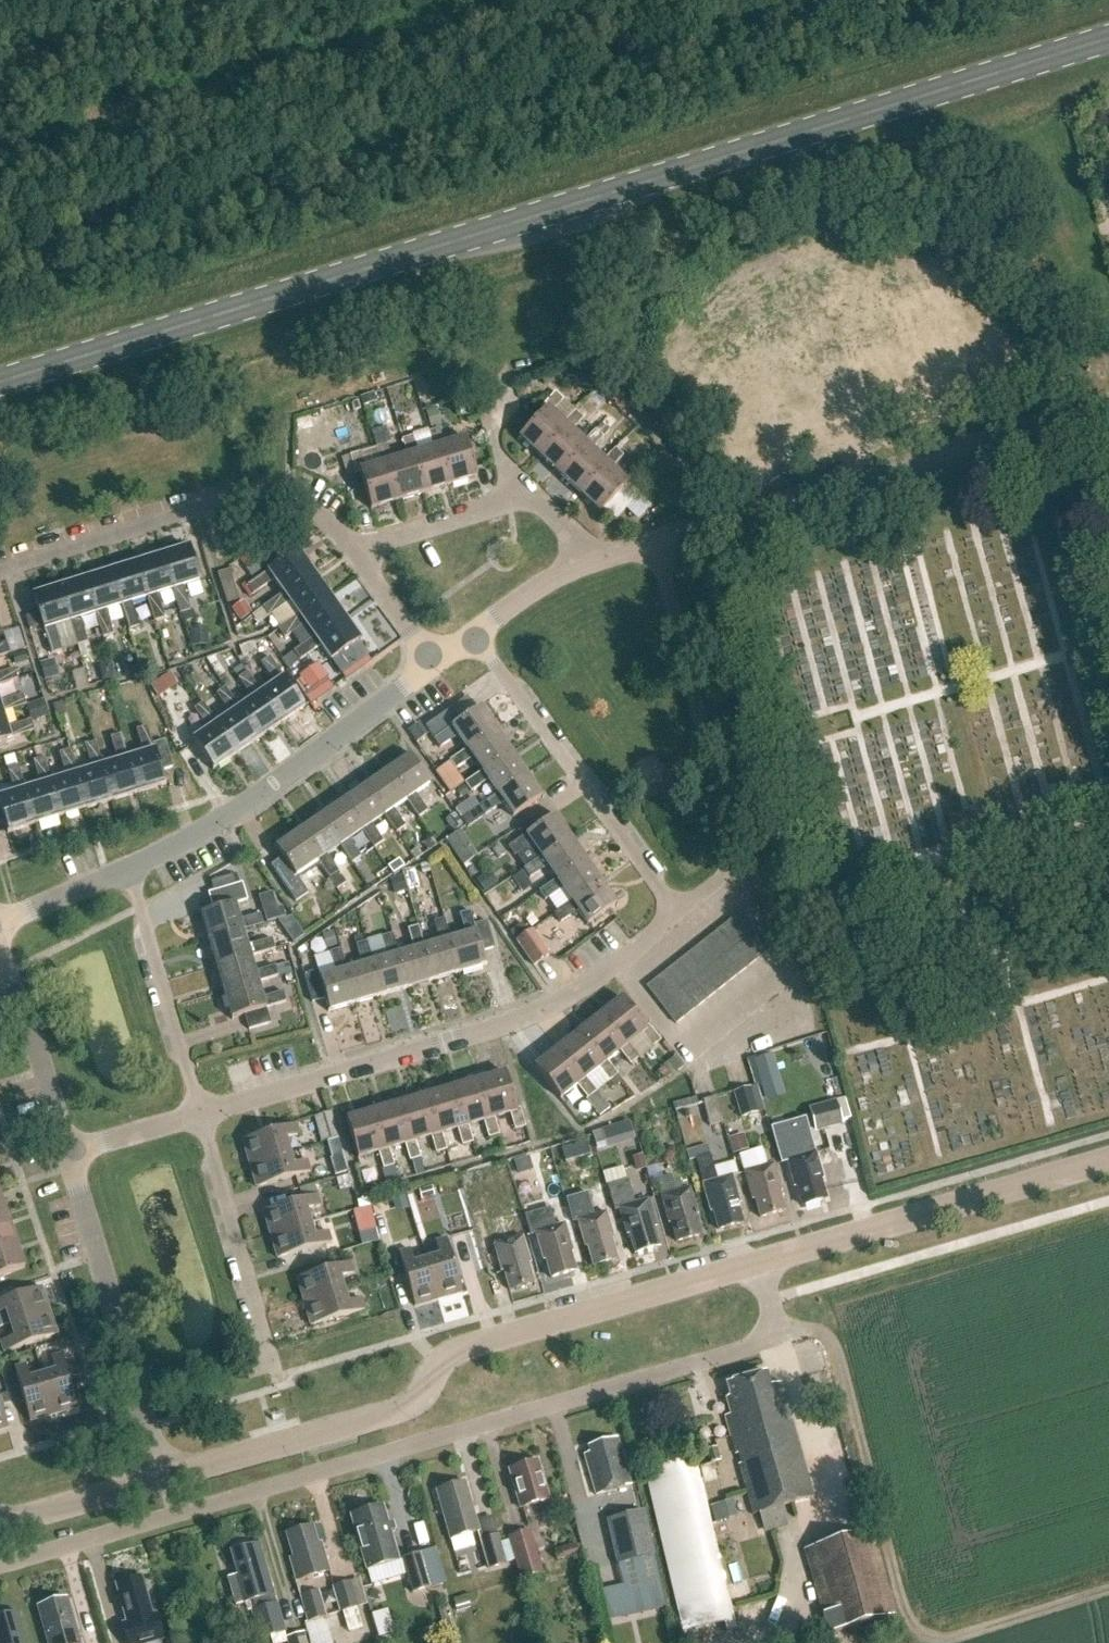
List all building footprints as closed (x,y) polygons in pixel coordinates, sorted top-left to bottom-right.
[(553,376),(542,379),(545,387),(556,383),(553,376)] [(519,438),(539,457),(567,428),(564,424),(551,413),(563,401),(555,393),(542,407),(545,410),(519,438)] [(360,399),(363,407),(377,402),(374,394),(360,399)] [(431,429),(442,425),(436,409),(426,412),(431,429)] [(539,457),(560,476),(587,447),(584,443),(571,432),(583,420),(575,412),(564,424),(567,428),(539,457)] [(602,424),(595,431),(603,438),(610,431),(602,424)] [(429,432),(433,449),(439,447),(451,486),(477,478),(465,439),(444,445),(439,429),(429,432)] [(413,437),(402,440),(407,456),(412,455),(424,494),(451,486),(439,447),(433,449),(429,432),(428,430),(412,435),(413,437)] [(560,476),(580,495),(608,466),(604,462),(592,451),(603,438),(595,431),(584,443),(587,447),(560,476)] [(386,463),(398,502),(424,494),(412,455),(407,456),(391,461),(387,445),(376,448),(381,465),(386,463)] [(626,510),(640,495),(628,485),(612,469),(623,457),(615,450),(604,462),(608,466),(580,495),(600,514),(604,510),(616,521),(626,510)] [(386,463),(381,465),(365,469),(360,453),(350,456),(356,475),(360,473),(371,510),(398,502),(386,463)] [(190,548),(163,556),(174,590),(173,591),(180,615),(191,611),(183,587),(200,582),(189,549),(191,549),(190,548)] [(274,581),(283,594),(284,594),(313,574),(296,550),(295,551),(296,552),(247,586),(253,595),(274,581)] [(163,556),(137,564),(148,598),(147,599),(154,623),(165,619),(157,595),(173,591),(174,590),(163,556)] [(260,556),(244,566),(252,578),(268,567),(260,556)] [(137,564),(111,572),(122,606),(121,607),(129,631),(139,627),(132,603),(147,599),(148,598),(137,564)] [(229,570),(218,574),(220,581),(232,578),(231,574),(229,570)] [(111,572),(85,580),(96,615),(95,615),(103,639),(113,636),(106,611),(121,607),(122,606),(111,572)] [(290,603),(299,616),(299,617),(329,596),(313,574),(284,594),(283,594),(263,608),(269,617),(290,603)] [(85,580),(59,589),(70,623),(77,647),(88,644),(80,619),(95,615),(96,615),(85,580)] [(70,623),(59,589),(32,597),(32,598),(33,598),(38,613),(44,630),(51,655),(62,652),(54,628),(70,623)] [(305,625),(314,638),(315,639),(344,619),(329,596),(299,617),(299,616),(278,630),(285,639),(305,625)] [(240,622),(251,614),(252,613),(244,601),(243,602),(231,610),(240,622)] [(38,613),(25,617),(31,634),(44,630),(38,613)] [(315,639),(314,638),(294,652),(300,661),(321,647),(331,661),(359,642),(360,643),(361,642),(344,619),(315,639)] [(207,627),(190,628),(191,647),(208,646),(207,627)] [(9,648),(24,645),(21,629),(5,632),(9,648)] [(10,655),(6,644),(0,646),(0,658),(10,655)] [(12,656),(15,666),(28,662),(25,652),(12,656)] [(214,657),(206,660),(210,667),(218,662),(214,657)] [(261,694),(281,724),(305,708),(304,706),(303,707),(270,658),(260,664),(275,685),(262,694),(261,694)] [(41,664),(40,665),(44,679),(45,679),(47,678),(55,676),(51,661),(43,664),(41,664)] [(305,679),(302,681),(309,692),(306,695),(304,696),(311,705),(312,704),(334,688),(333,687),(328,679),(329,679),(328,679),(321,668),(320,669),(319,669),(305,679)] [(18,680),(14,670),(0,674),(0,686),(18,680)] [(168,673),(149,684),(156,696),(175,685),(168,673)] [(253,700),(239,709),(239,710),(259,739),(281,724),(261,694),(262,694),(247,673),(238,679),(253,700)] [(87,679),(74,683),(77,691),(89,688),(87,679)] [(230,716),(217,725),(216,725),(236,755),(259,739),(239,710),(239,709),(225,689),(216,695),(230,716)] [(2,713),(2,714),(26,706),(23,695),(0,703),(0,714),(2,713)] [(44,700),(27,706),(32,721),(48,716),(44,700)] [(216,725),(217,725),(203,704),(194,710),(208,731),(194,741),(213,769),(212,770),(213,771),(236,755),(216,725)] [(458,737),(467,750),(467,751),(496,731),(480,707),(479,707),(479,709),(460,722),(451,710),(425,727),(440,749),(458,737)] [(2,714),(2,713),(0,714),(0,743),(34,732),(31,721),(7,729),(2,714)] [(416,743),(426,736),(418,724),(408,731),(416,743)] [(144,755),(128,759),(139,794),(166,785),(166,784),(164,784),(160,772),(173,768),(165,741),(152,745),(147,727),(136,731),(144,755)] [(473,759),(482,772),(482,773),(512,753),(496,731),(467,751),(467,750),(449,762),(456,771),(473,759)] [(113,801),(139,794),(128,759),(121,735),(111,738),(118,763),(103,767),(102,767),(113,801)] [(102,767),(103,767),(95,743),(85,746),(92,770),(77,775),(76,775),(87,809),(113,801),(102,767)] [(61,817),(87,809),(76,775),(77,775),(69,751),(59,754),(66,778),(51,783),(50,783),(61,817)] [(527,775),(512,753),(482,773),(482,772),(465,784),(471,793),(488,781),(497,794),(498,795),(527,775)] [(3,757),(6,769),(18,766),(14,754),(3,757)] [(411,755),(387,771),(407,800),(407,801),(419,818),(428,812),(416,795),(430,785),(411,757),(412,756),(411,755)] [(41,786),(25,791),(24,791),(35,825),(61,817),(50,783),(51,783),(44,759),(33,762),(41,786)] [(25,791),(18,767),(7,770),(15,794),(0,799),(0,805),(8,832),(7,832),(7,834),(35,825),(24,791),(25,791)] [(387,771),(365,787),(385,816),(384,816),(396,834),(405,827),(393,810),(407,801),(407,800),(387,771)] [(497,794),(480,806),(480,807),(462,819),(468,828),(486,815),(503,804),(513,818),(541,799),(542,800),(543,799),(527,775),(498,795),(497,794)] [(365,787),(343,802),(363,831),(362,832),(381,859),(390,853),(371,825),(384,816),(385,816),(365,787)] [(457,792),(462,800),(469,794),(464,787),(457,792)] [(343,802),(321,817),(341,846),(340,847),(352,864),(361,858),(349,841),(362,832),(363,831),(343,802)] [(454,814),(445,821),(453,832),(464,824),(454,814)] [(532,845),(541,858),(542,859),(571,839),(554,815),(553,815),(554,817),(508,848),(515,857),(532,845)] [(321,817),(298,832),(318,862),(337,890),(346,884),(327,856),(340,847),(341,846),(321,817)] [(461,831),(447,841),(452,849),(467,839),(461,831)] [(318,862),(298,832),(274,849),(275,850),(276,849),(283,858),(271,866),(296,903),(308,894),(299,881),(307,875),(304,871),(318,862)] [(586,861),(571,839),(542,859),(541,858),(524,870),(530,879),(547,867),(556,880),(557,881),(586,861)] [(417,848),(410,853),(416,861),(423,856),(417,848)] [(388,868),(393,875),(404,868),(399,860),(388,868)] [(557,881),(556,880),(539,892),(545,901),(563,889),(572,902),(572,903),(601,883),(586,861),(557,881)] [(523,872),(513,878),(523,893),(532,887),(523,872)] [(477,881),(485,893),(494,886),(485,875),(477,881)] [(402,876),(389,880),(393,896),(406,892),(402,876)] [(572,903),(572,902),(554,915),(561,924),(578,912),(588,926),(616,907),(617,908),(618,907),(601,883),(572,903)] [(202,914),(202,913),(201,913),(209,941),(243,931),(263,925),(260,915),(240,921),(235,905),(247,902),(242,884),(208,894),(213,911),(202,914)] [(751,906),(740,914),(755,932),(765,924),(751,906)] [(263,913),(267,924),(285,918),(282,907),(263,913)] [(465,935),(450,940),(449,940),(459,974),(487,966),(487,964),(485,965),(482,952),(494,949),(487,922),(474,925),(470,912),(459,915),(465,935)] [(740,914),(730,922),(744,941),(755,932),(740,914)] [(440,943),(424,947),(424,948),(433,982),(459,974),(449,940),(450,940),(444,919),(434,923),(440,943)] [(730,922),(719,930),(734,949),(744,941),(730,922)] [(765,924),(755,932),(770,951),(780,943),(765,924)] [(400,955),(398,955),(407,989),(433,982),(424,948),(424,947),(418,927),(408,930),(414,951),(400,955)] [(719,930),(709,938),(724,957),(734,949),(719,930)] [(209,941),(216,967),(250,957),(275,950),(272,940),(247,947),(243,931),(209,941)] [(534,966),(549,956),(532,931),(517,941),(534,966)] [(322,936),(326,949),(338,946),(334,932),(322,936)] [(759,959),(770,951),(755,932),(744,941),(759,959)] [(382,997),(407,989),(398,955),(393,935),(382,938),(388,958),(373,963),(372,963),(382,997)] [(709,938),(699,947),(713,965),(724,957),(709,938)] [(749,967),(759,959),(744,941),(734,949),(749,967)] [(356,1004),(382,997),(372,963),(373,963),(367,942),(356,945),(362,966),(347,970),(346,971),(356,1004)] [(699,947),(688,955),(703,974),(713,965),(699,947)] [(738,976),(749,967),(734,949),(724,957),(738,976)] [(346,971),(347,970),(341,950),(330,953),(336,973),(321,978),(319,972),(304,977),(312,1003),(325,999),(329,1011),(328,1011),(328,1013),(356,1004),(346,971)] [(688,955),(678,963),(693,982),(703,974),(688,955)] [(216,967),(224,993),(258,983),(291,973),(288,963),(255,973),(250,957),(216,967)] [(728,984),(738,976),(724,957),(713,965),(728,984)] [(678,963),(667,971),(682,990),(693,982),(678,963)] [(703,974),(718,992),(728,984),(713,965),(703,974)] [(667,971),(657,980),(672,998),(682,990),(667,971)] [(693,982),(707,1000),(718,992),(703,974),(693,982)] [(672,998),(657,980),(647,988),(661,1006),(672,998)] [(682,990),(697,1009),(707,1000),(693,982),(682,990)] [(258,983),(224,993),(232,1021),(234,1020),(233,1019),(244,1016),(249,1031),(271,1024),(266,1009),(286,1003),(283,993),(263,999),(258,983)] [(672,998),(687,1017),(697,1009),(682,990),(672,998)] [(672,998),(661,1006),(676,1025),(687,1017),(672,998)] [(622,999),(600,1016),(625,1048),(629,1045),(642,1035),(652,1048),(661,1041),(649,1026),(646,1029),(622,999)] [(600,1016),(578,1033),(603,1065),(607,1062),(620,1052),(631,1065),(639,1058),(629,1045),(625,1048),(600,1016)] [(618,1075),(607,1062),(603,1065),(578,1033),(556,1051),(582,1083),(586,1079),(599,1069),(609,1082),(618,1075)] [(582,1083),(556,1051),(535,1068),(560,1100),(577,1086),(588,1099),(596,1092),(586,1079),(582,1083)] [(773,1055),(754,1060),(761,1084),(780,1078),(773,1055)] [(505,1074),(479,1081),(490,1120),(494,1119),(510,1114),(515,1130),(525,1127),(520,1109),(516,1110),(505,1074)] [(479,1081),(452,1089),(464,1128),(468,1127),(484,1122),(489,1138),(499,1135),(494,1119),(490,1120),(479,1081)] [(751,1088),(734,1093),(740,1119),(758,1115),(767,1112),(759,1086),(751,1088)] [(452,1089),(426,1097),(437,1136),(442,1135),(458,1130),(462,1146),(473,1143),(468,1127),(464,1128),(452,1089)] [(447,1151),(442,1135),(437,1136),(426,1097),(399,1105),(411,1144),(416,1142),(431,1138),(436,1154),(447,1151)] [(709,1126),(723,1123),(716,1097),(703,1101),(709,1126)] [(837,1101),(809,1109),(816,1134),(844,1126),(837,1101)] [(399,1105),(373,1113),(384,1152),(389,1150),(405,1145),(410,1162),(420,1159),(416,1142),(411,1144),(399,1105)] [(321,1143),(338,1138),(331,1113),(314,1118),(321,1143)] [(384,1152),(373,1113),(346,1120),(358,1159),(379,1153),(384,1169),(394,1166),(389,1150),(384,1152)] [(250,1165),(289,1154),(285,1140),(300,1136),(297,1125),(243,1141),(250,1165)] [(799,1127),(793,1129),(778,1133),(794,1188),(796,1188),(802,1207),(826,1200),(821,1181),(823,1180),(815,1153),(807,1155),(799,1127)] [(730,1139),(734,1155),(749,1150),(745,1135),(730,1139)] [(591,1155),(587,1143),(573,1147),(577,1159),(591,1155)] [(687,1152),(686,1152),(686,1154),(689,1161),(689,1163),(691,1162),(696,1161),(710,1156),(707,1146),(705,1147),(687,1152)] [(763,1149),(754,1152),(740,1156),(745,1173),(752,1200),(754,1200),(760,1219),(784,1212),(779,1193),(781,1192),(773,1165),(768,1167),(763,1149)] [(289,1154),(250,1165),(257,1189),(310,1172),(307,1162),(292,1166),(289,1154)] [(646,1170),(643,1155),(633,1158),(637,1172),(646,1170)] [(718,1181),(710,1156),(696,1161),(703,1185),(711,1212),(713,1212),(718,1231),(743,1224),(737,1205),(739,1204),(732,1177),(718,1181)] [(527,1158),(513,1163),(517,1175),(531,1170),(527,1158)] [(676,1193),(671,1176),(649,1182),(650,1186),(658,1183),(662,1197),(661,1197),(669,1224),(671,1224),(676,1243),(701,1236),(695,1217),(697,1216),(690,1189),(676,1193)] [(629,1181),(607,1187),(615,1212),(619,1211),(627,1237),(629,1236),(635,1255),(659,1248),(654,1229),(656,1228),(648,1199),(635,1203),(632,1193),(629,1181)] [(321,1184),(300,1190),(303,1201),(317,1196),(324,1194),(321,1184)] [(419,1190),(422,1200),(435,1196),(432,1186),(419,1190)] [(396,1210),(408,1207),(403,1192),(391,1195),(396,1210)] [(271,1236),(309,1224),(306,1211),(321,1207),(317,1196),(303,1201),(264,1212),(271,1236)] [(369,1199),(357,1202),(360,1210),(371,1207),(369,1199)] [(578,1221),(577,1222),(585,1249),(587,1248),(593,1267),(617,1260),(612,1241),(614,1240),(606,1213),(592,1217),(587,1200),(573,1204),(578,1221)] [(371,1208),(353,1212),(358,1229),(375,1225),(371,1208)] [(464,1208),(451,1211),(456,1231),(469,1228),(464,1208)] [(556,1228),(550,1209),(525,1216),(530,1236),(536,1235),(543,1261),(545,1260),(551,1279),(575,1272),(570,1253),(572,1252),(564,1225),(556,1228)] [(489,1224),(485,1211),(472,1215),(481,1249),(494,1246),(502,1273),(504,1272),(509,1291),(534,1284),(528,1265),(530,1264),(523,1237),(508,1241),(503,1220),(489,1224)] [(16,1243),(7,1217),(0,1219),(0,1248),(16,1243)] [(309,1224),(271,1236),(278,1259),(331,1244),(328,1233),(313,1237),(309,1224)] [(440,1258),(427,1261),(438,1300),(462,1293),(446,1239),(436,1243),(440,1258)] [(25,1269),(16,1243),(0,1248),(0,1277),(25,1269)] [(415,1307),(438,1300),(427,1261),(414,1265),(409,1250),(399,1253),(415,1307)] [(297,1279),(304,1303),(343,1292),(339,1279),(354,1274),(351,1263),(297,1279)] [(11,1325),(49,1312),(41,1289),(15,1298),(12,1290),(12,1289),(0,1293),(0,1329),(11,1325)] [(343,1292),(304,1303),(311,1327),(365,1311),(362,1300),(347,1305),(343,1292)] [(57,1335),(49,1312),(11,1325),(15,1338),(0,1343),(4,1353),(57,1335)] [(56,1373),(42,1377),(53,1416),(77,1409),(69,1379),(66,1369),(62,1355),(51,1358),(56,1373)] [(78,1365),(66,1369),(69,1379),(81,1375),(78,1365)] [(53,1416),(42,1377),(29,1381),(25,1366),(15,1368),(30,1422),(53,1416)] [(752,1516),(759,1514),(764,1530),(787,1523),(783,1507),(814,1498),(781,1384),(769,1387),(765,1374),(727,1385),(730,1398),(726,1399),(731,1416),(726,1418),(732,1438),(730,1439),(752,1516)] [(631,1486),(617,1439),(589,1448),(590,1454),(585,1455),(596,1496),(631,1486)] [(710,1465),(720,1462),(717,1448),(706,1450),(710,1465)] [(685,1642),(737,1630),(695,1457),(644,1469),(685,1642)] [(549,1500),(538,1462),(509,1471),(520,1508),(549,1500)] [(450,1540),(479,1532),(465,1484),(437,1492),(450,1540)] [(724,1503),(710,1507),(715,1524),(729,1520),(724,1503)] [(399,1562),(383,1507),(351,1517),(367,1571),(399,1562)] [(628,1527),(609,1532),(617,1566),(655,1556),(650,1537),(644,1511),(625,1516),(628,1527)] [(296,1581),(329,1572),(323,1550),(320,1551),(313,1527),(286,1535),(294,1559),(290,1560),(296,1581)] [(828,1635),(895,1616),(872,1531),(805,1550),(828,1635)] [(531,1532),(508,1539),(520,1583),(544,1576),(531,1532)] [(480,1540),(489,1570),(506,1566),(498,1536),(480,1540)] [(285,1633),(259,1544),(230,1552),(230,1553),(231,1553),(238,1576),(228,1579),(236,1607),(249,1603),(260,1640),(285,1633)] [(576,1544),(554,1550),(557,1561),(579,1556),(576,1544)] [(411,1593),(430,1588),(421,1553),(401,1558),(411,1593)] [(127,1623),(121,1624),(127,1642),(154,1642),(164,1640),(156,1614),(152,1615),(145,1593),(144,1594),(140,1580),(140,1579),(118,1585),(118,1586),(119,1586),(123,1601),(120,1601),(127,1623)] [(356,1608),(358,1607),(351,1581),(332,1586),(339,1612),(343,1611),(356,1608)] [(307,1622),(326,1617),(319,1591),(300,1596),(307,1622)] [(468,1599),(455,1602),(458,1612),(471,1608),(468,1599)] [(66,1600),(38,1608),(48,1642),(79,1642),(66,1600)] [(17,1614),(0,1619),(0,1642),(26,1642),(17,1614)] [(287,1642),(308,1642),(305,1633),(286,1639),(287,1642)]
